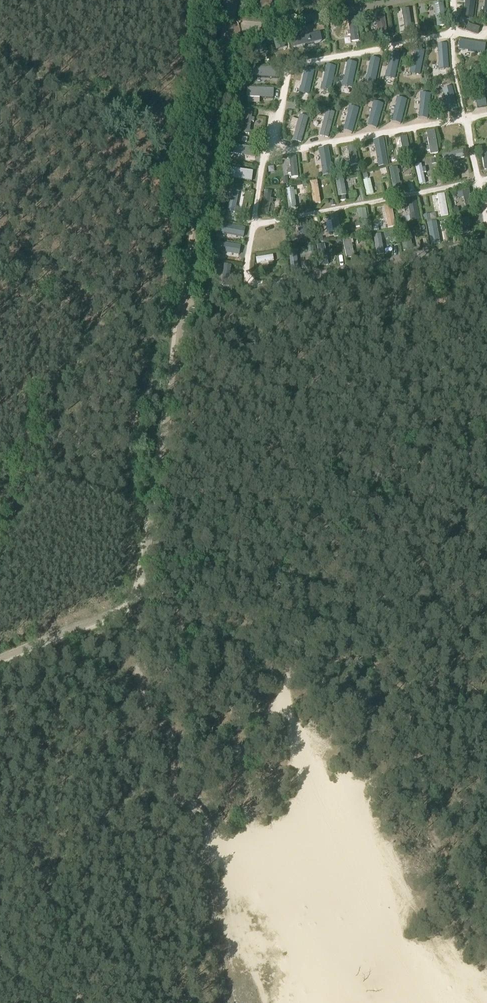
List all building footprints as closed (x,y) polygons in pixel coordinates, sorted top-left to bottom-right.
[(259,8),(268,10),(271,0),(262,0),(259,8)] [(463,18),(472,19),(474,0),(465,0),(463,18)] [(442,4),(434,5),(438,28),(446,27),(442,4)] [(409,11),(401,12),(405,34),(412,33),(409,11)] [(375,15),(377,29),(374,29),(375,34),(378,34),(379,37),(387,36),(384,14),(375,15)] [(356,19),(348,20),(352,43),(359,42),(356,19)] [(272,37),(275,52),(284,50),(281,35),(272,37)] [(320,44),(318,35),(292,40),(294,49),(320,44)] [(255,40),(258,55),(267,53),(264,38),(255,40)] [(484,54),(485,45),(459,42),(458,42),(460,42),(459,51),(461,51),(461,50),(466,51),(466,52),(484,54)] [(444,69),(448,68),(446,45),(437,46),(439,64),(438,64),(438,70),(444,70),(444,69)] [(416,75),(420,76),(425,53),(416,51),(412,69),(411,69),(410,74),(416,76),(416,75)] [(391,77),(395,78),(400,56),(391,54),(387,72),(386,71),(385,77),(391,78),(391,77)] [(371,82),(375,83),(379,61),(371,59),(367,77),(366,76),(365,82),(371,83),(371,82)] [(348,86),(352,87),(357,65),(348,63),(344,81),(343,80),(342,86),(348,87),(348,86)] [(327,91),(331,91),(336,69),(327,67),(323,85),(322,85),(321,90),(327,92),(327,91)] [(306,93),(310,94),(314,72),(306,70),(302,88),(301,87),(300,93),(305,94),(306,93)] [(279,82),(279,72),(254,71),(253,81),(279,82)] [(477,110),(486,109),(482,82),(482,83),(482,84),(473,85),(474,87),(475,87),(476,93),(475,93),(477,110)] [(458,112),(452,90),(449,91),(448,90),(442,91),(444,97),(445,97),(449,114),(458,112)] [(273,102),(273,92),(247,91),(247,101),(273,102)] [(442,95),(432,94),(432,108),(442,108),(442,95)] [(428,120),(430,97),(426,97),(426,96),(420,95),(420,101),(421,101),(419,119),(428,120)] [(400,125),(406,103),(402,102),(403,101),(397,99),(395,105),(396,105),(392,123),(400,125)] [(376,130),(382,107),(379,106),(379,105),(373,104),(371,110),(372,110),(368,127),(376,130)] [(352,134),(358,112),(354,111),(355,110),(349,108),(347,114),(348,114),(344,132),(352,134)] [(334,115),(327,112),(320,136),(328,138),(334,115)] [(242,133),(249,134),(252,113),(245,113),(242,133)] [(308,120),(300,118),(293,142),(301,144),(308,120)] [(452,127),(454,138),(452,138),(453,143),(455,143),(456,147),(462,146),(458,126),(452,127)] [(426,132),(428,146),(426,146),(427,152),(429,151),(430,154),(437,153),(434,131),(426,132)] [(399,137),(401,150),(397,151),(398,154),(402,153),(402,156),(410,155),(406,135),(399,137)] [(387,164),(384,141),(380,142),(380,141),(374,142),(374,148),(375,148),(378,165),(387,164)] [(255,158),(256,148),(231,144),(230,154),(255,158)] [(350,166),(357,165),(354,145),(347,146),(350,166)] [(331,173),(328,151),(324,151),(324,150),(318,151),(318,157),(319,157),(322,175),(331,173)] [(444,162),(453,160),(453,163),(457,162),(457,159),(463,158),(462,151),(443,155),(444,162)] [(288,157),(290,168),(287,169),(288,174),(290,174),(290,178),(297,177),(295,157),(288,157)] [(424,167),(422,168),(421,165),(415,166),(419,184),(425,183),(423,174),(426,173),(424,167)] [(389,168),(393,189),(400,188),(396,167),(389,168)] [(250,182),(252,172),(227,168),(225,178),(250,182)] [(342,178),(335,180),(338,197),(339,196),(344,196),(345,195),(342,178)] [(363,181),(366,196),(373,194),(369,179),(363,181)] [(310,182),(313,204),(319,203),(316,181),(310,182)] [(469,188),(461,190),(465,207),(473,205),(469,188)] [(295,208),(293,196),(296,196),(295,191),(293,191),(292,189),(286,190),(288,209),(295,208)] [(232,190),(228,211),(234,212),(238,191),(232,190)] [(444,193),(437,194),(440,218),(448,216),(444,193)] [(267,213),(270,195),(264,194),(261,212),(267,213)] [(419,221),(415,198),(407,199),(410,222),(419,221)] [(390,204),(383,206),(387,228),(394,227),(390,204)] [(356,211),(358,222),(355,222),(356,228),(359,227),(360,232),(369,230),(364,209),(356,211)] [(337,214),(330,215),(334,238),(342,237),(337,214)] [(468,218),(455,220),(456,229),(469,227),(468,218)] [(435,221),(427,222),(431,246),(439,244),(435,221)] [(299,223),(300,227),(297,228),(298,233),(301,232),(303,243),(309,242),(306,222),(299,223)] [(257,224),(257,232),(273,231),(273,223),(257,224)] [(243,227),(221,224),(220,228),(219,227),(218,233),(224,234),(224,233),(242,236),(243,227)] [(411,250),(407,228),(399,229),(403,251),(411,250)] [(380,234),(373,235),(376,255),(383,254),(380,234)] [(349,239),(343,240),(346,259),(353,257),(349,239)] [(239,245),(216,242),(216,246),(215,245),(214,251),(220,252),(220,251),(238,254),(239,245)] [(327,265),(323,244),(316,245),(320,266),(327,265)] [(297,268),(296,250),(288,251),(289,268),(297,268)] [(256,264),(267,262),(268,265),(272,264),(272,262),(273,262),(272,255),(255,258),(256,264)] [(222,285),(229,286),(230,266),(224,265),(222,285)]
